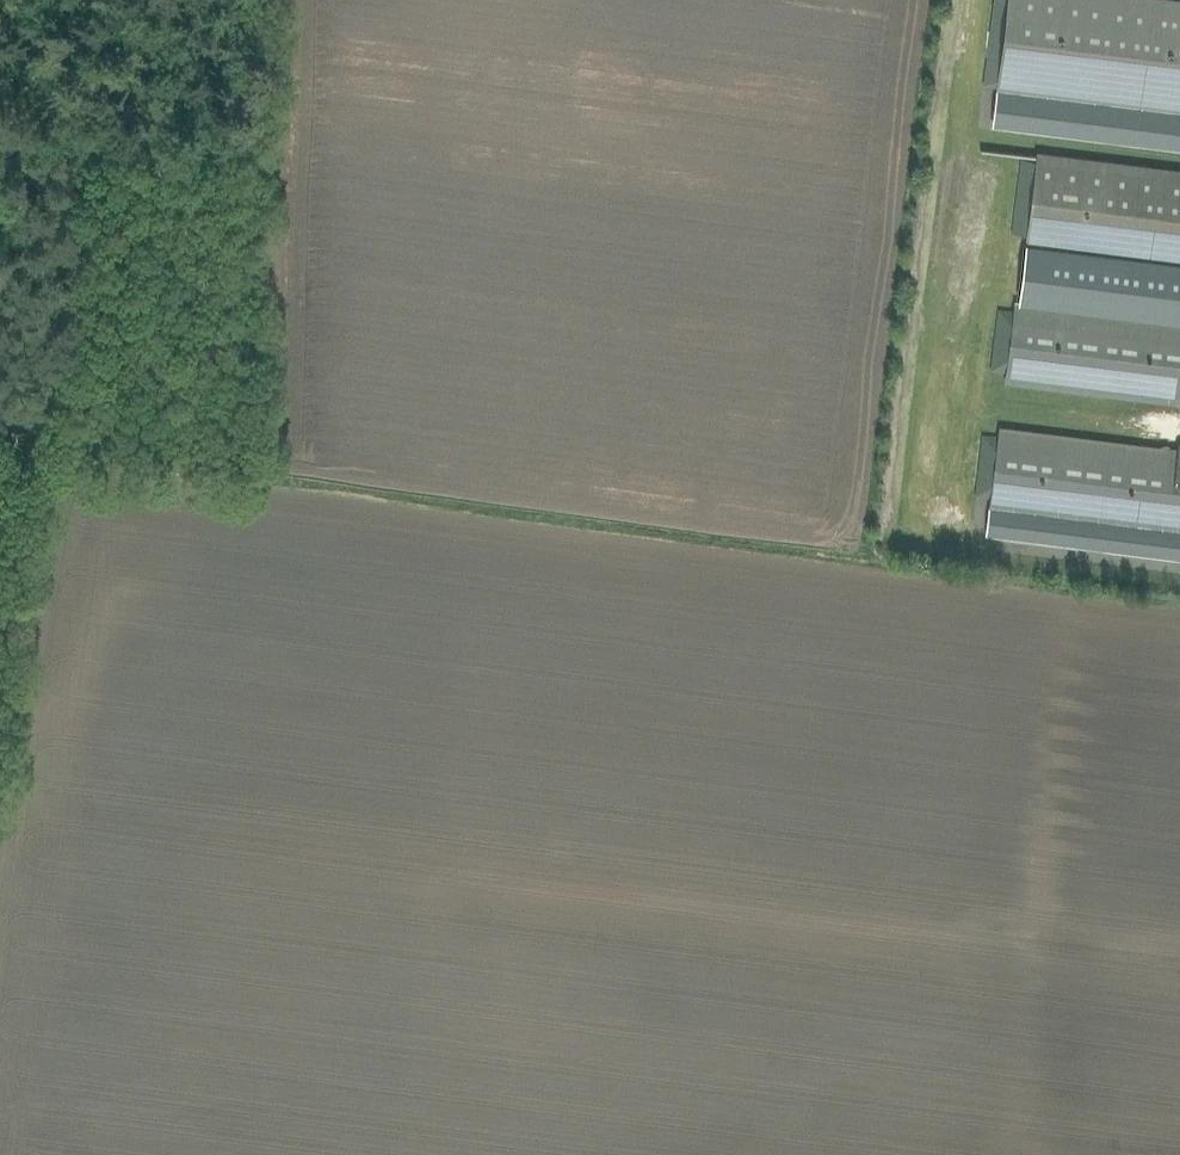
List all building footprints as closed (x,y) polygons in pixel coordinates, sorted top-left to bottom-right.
[(994,126),(1179,149),(1179,2),(1161,0),(1010,0),(994,126)] [(1005,382),(1179,404),(1179,170),(1038,152),(1019,302),(1015,301),(1005,382)] [(987,534),(1179,558),(1179,449),(1000,427),(987,534)]
